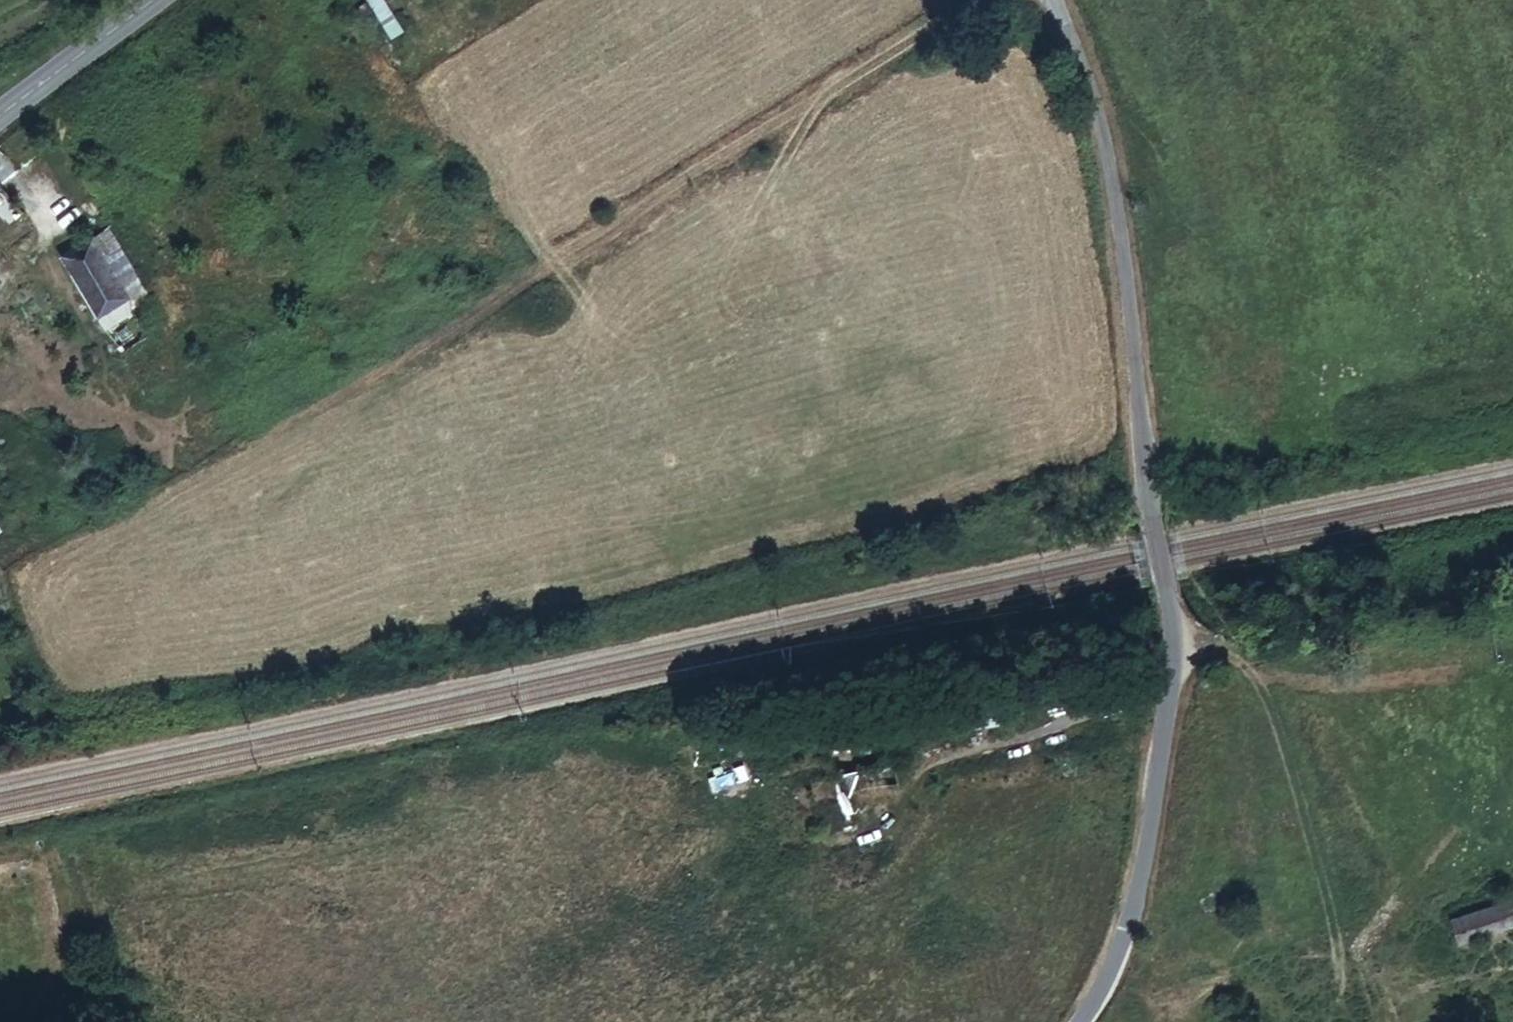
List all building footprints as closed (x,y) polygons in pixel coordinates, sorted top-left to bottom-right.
[(5,221),(14,233),(26,224),(17,212),(5,221)] [(63,255),(87,241),(80,228),(55,242),(63,255)] [(114,288),(129,279),(102,232),(87,241),(114,288)] [(130,315),(114,288),(87,241),(63,255),(106,329),(130,315)] [(896,765),(833,773),(840,827),(866,824),(863,796),(899,791),(896,765)] [(1450,964),(1510,948),(1503,919),(1442,935),(1450,964)]
